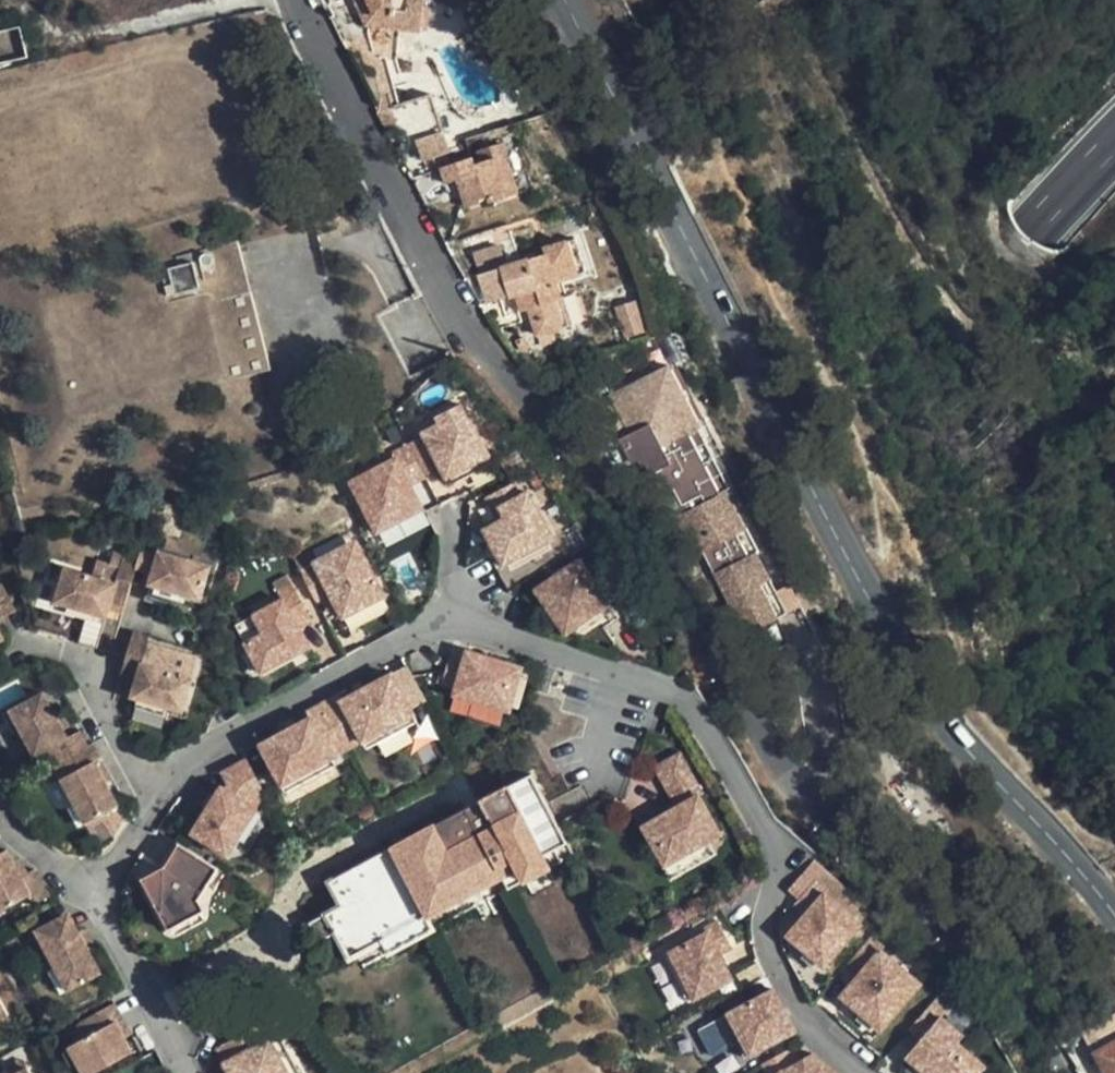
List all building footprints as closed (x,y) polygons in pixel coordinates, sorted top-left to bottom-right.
[(358,54),(371,55),(376,53),(387,48),(392,17),(418,20),(421,0),(352,0),(358,15),(344,22),(358,54)] [(371,55),(360,60),(380,103),(396,96),(378,56),(371,55)] [(421,85),(396,96),(380,103),(398,145),(440,127),(421,85)] [(398,145),(411,174),(417,172),(433,165),(444,160),(440,151),(449,148),(440,127),(398,145)] [(473,157),(469,150),(446,160),(444,160),(433,165),(440,181),(453,175),(466,203),(486,194),(483,189),(493,185),(497,192),(523,181),(500,132),(477,141),(481,153),(473,157)] [(545,331),(575,319),(564,289),(580,282),(573,265),(606,253),(593,221),(559,233),(561,240),(492,266),(504,293),(526,284),(545,331)] [(267,373),(237,244),(171,260),(202,391),(267,373)] [(564,289),(575,319),(592,312),(580,282),(564,289)] [(641,362),(591,395),(611,427),(600,435),(614,457),(620,453),(627,463),(629,461),(663,512),(665,511),(686,544),(689,543),(742,625),(790,592),(641,362)] [(583,401),(591,395),(581,382),(574,388),(583,401)] [(434,466),(438,473),(481,450),(464,419),(462,421),(448,394),(424,407),(433,423),(415,432),(434,466)] [(434,466),(415,432),(400,440),(402,444),(418,475),(434,466)] [(418,475),(402,444),(386,453),(388,455),(404,486),(420,477),(418,475)] [(404,486),(388,455),(343,480),(371,532),(397,518),(394,514),(413,504),(404,486)] [(526,476),(493,494),(506,518),(499,522),(484,529),(504,566),(559,536),(526,476)] [(506,518),(493,494),(486,498),(499,522),(506,518)] [(416,508),(413,504),(394,514),(397,518),(416,508)] [(115,602),(128,606),(139,569),(143,556),(119,549),(115,565),(126,568),(120,588),(71,574),(62,604),(85,611),(110,618),(115,602)] [(343,550),(310,566),(326,597),(334,613),(349,605),(354,614),(380,601),(361,562),(351,567),(343,550)] [(159,556),(153,574),(149,588),(172,596),(204,605),(214,567),(160,551),(159,556)] [(159,556),(144,552),(143,556),(139,569),(153,574),(159,556)] [(612,602),(582,558),(538,587),(567,631),(612,602)] [(310,566),(297,573),(313,604),(326,597),(310,566)] [(309,622),(289,583),(274,591),(279,600),(294,629),(309,622)] [(172,596),(149,588),(144,604),(167,611),(172,596)] [(294,629),(279,600),(250,615),(261,635),(244,643),(260,675),(305,652),(294,629)] [(349,605),(334,613),(339,622),(354,614),(349,605)] [(101,652),(110,618),(85,611),(75,644),(101,652)] [(136,636),(130,660),(127,668),(146,674),(148,666),(155,641),(136,636)] [(471,647),(468,657),(459,685),(457,692),(513,708),(526,664),(471,647)] [(459,685),(468,657),(453,652),(444,680),(459,685)] [(148,666),(146,674),(138,700),(190,715),(199,681),(148,666)] [(386,672),(336,700),(359,740),(408,712),(386,672)] [(341,750),(359,740),(336,700),(332,692),(315,701),(341,750)] [(49,750),(68,740),(44,693),(9,711),(33,758),(49,750)] [(325,759),(341,750),(315,701),(299,710),(303,718),(325,759)] [(408,712),(359,740),(363,749),(412,721),(408,712)] [(325,759),(303,718),(255,745),(277,785),(325,759)] [(49,750),(58,766),(88,751),(91,749),(83,733),(68,740),(49,750)] [(697,780),(673,741),(645,758),(668,797),(694,781),(697,780)] [(88,751),(58,766),(66,783),(97,767),(88,751)] [(223,784),(220,788),(243,804),(261,794),(241,757),(215,771),(223,784)] [(330,767),(325,759),(277,785),(282,794),(330,767)] [(120,814),(97,767),(66,783),(90,829),(120,814)] [(558,841),(520,775),(431,826),(327,886),(339,905),(304,925),(316,945),(332,935),(348,964),(539,853),(558,841)] [(668,797),(636,817),(658,854),(705,826),(717,819),(694,781),(668,797)] [(220,788),(216,786),(186,831),(221,854),(250,809),(243,804),(220,788)] [(705,826),(658,854),(666,868),(713,840),(705,826)] [(215,870),(177,847),(162,869),(138,881),(164,933),(170,929),(194,917),(200,915),(194,903),(203,887),(215,870)] [(21,874),(10,853),(0,858),(0,911),(1,912),(33,895),(21,874)] [(539,853),(348,964),(355,975),(545,865),(539,853)] [(33,895),(35,898),(51,890),(38,866),(21,874),(33,895)] [(222,874),(215,870),(203,887),(211,892),(222,874)] [(821,893),(825,889),(811,878),(795,898),(809,909),(821,893)] [(51,890),(35,898),(37,902),(53,893),(51,890)] [(857,922),(821,893),(809,909),(798,922),(796,937),(804,944),(799,949),(821,967),(857,922)] [(712,908),(698,916),(702,923),(714,942),(728,934),(712,908)] [(42,929),(61,965),(74,989),(103,973),(81,932),(76,934),(66,916),(42,929)] [(194,917),(170,929),(174,938),(198,926),(194,917)] [(702,923),(667,944),(692,986),(727,966),(714,942),(702,923)] [(884,944),(872,934),(849,961),(862,971),(879,950),(884,944)] [(667,944),(660,948),(684,991),(692,986),(667,944)] [(910,975),(879,950),(862,971),(846,990),(859,1001),(853,1008),(879,1029),(905,998),(897,992),(910,975)] [(74,989),(61,965),(51,970),(63,995),(74,989)] [(905,998),(918,981),(910,975),(897,992),(905,998)] [(770,986),(728,1009),(752,1051),(793,1028),(770,986)] [(859,1001),(846,990),(840,997),(853,1008),(859,1001)] [(935,998),(908,1030),(919,1039),(939,1014),(945,1007),(935,998)] [(728,1009),(717,1016),(731,1041),(733,1040),(743,1057),(752,1051),(728,1009)] [(74,1026),(84,1044),(93,1039),(111,1030),(102,1012),(74,1026)] [(939,1014),(919,1039),(903,1058),(922,1072),(930,1072),(931,1072),(932,1072),(977,1072),(983,1066),(955,1043),(963,1033),(939,1014)] [(213,1047),(222,1062),(266,1038),(269,1036),(261,1022),(213,1047)] [(111,1030),(93,1039),(96,1041),(112,1033),(111,1030)] [(96,1041),(106,1061),(112,1072),(114,1072),(130,1065),(112,1033),(96,1041)] [(266,1038),(286,1072),(296,1072),(274,1033),(266,1038)] [(222,1062),(227,1072),(286,1072),(266,1038),(222,1062)] [(1094,1051),(1107,1072),(1114,1072),(1114,1039),(1094,1051)] [(85,1047),(66,1056),(75,1072),(112,1072),(106,1061),(96,1041),(85,1047)] [(817,1049),(781,1068),(778,1072),(843,1072),(817,1049)]
